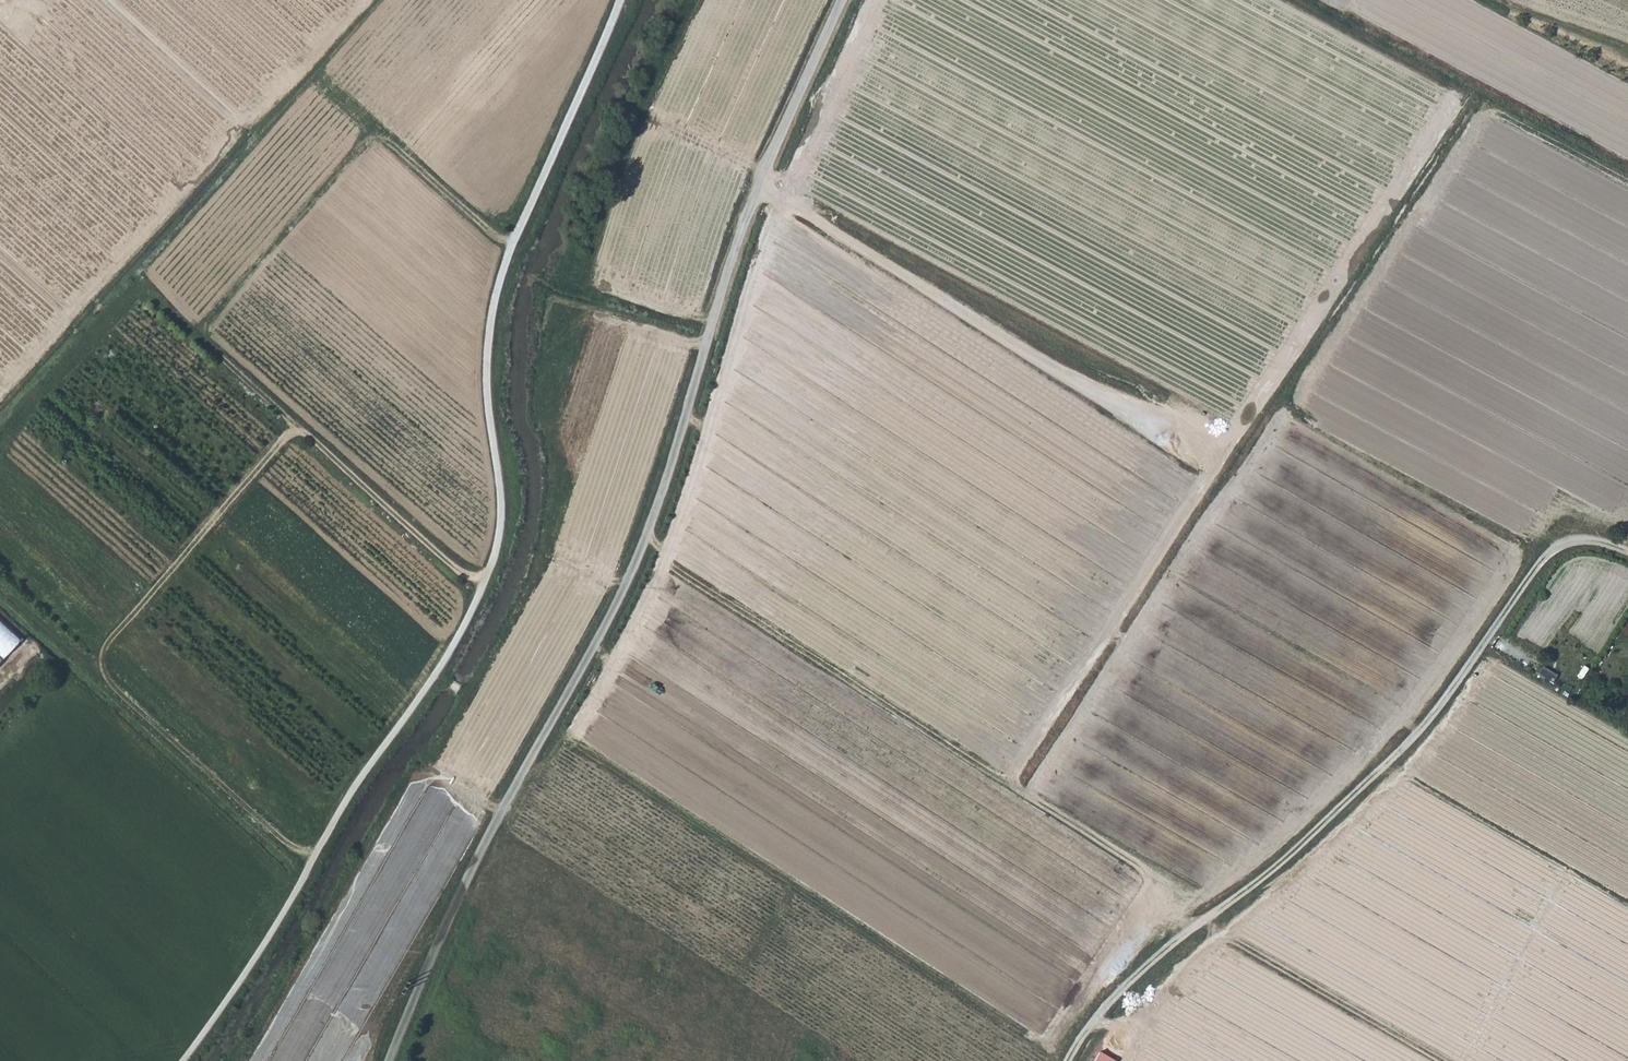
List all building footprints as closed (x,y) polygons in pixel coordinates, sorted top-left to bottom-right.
[(0,621),(0,666),(23,642),(0,621)] [(1093,1060),(1113,1060),(1098,1052),(1093,1060)]
